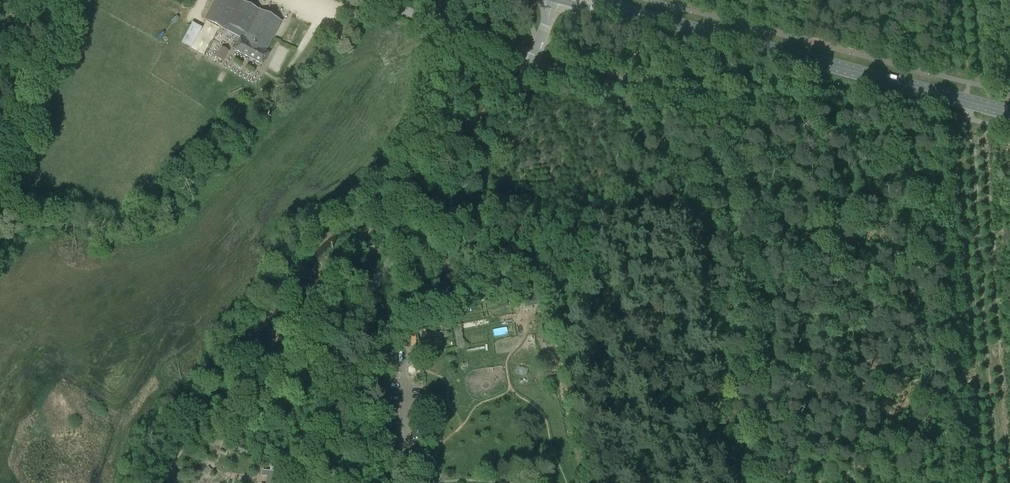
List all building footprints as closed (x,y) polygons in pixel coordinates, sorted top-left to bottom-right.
[(262,64),(268,53),(265,52),(281,21),(241,0),(214,0),(205,19),(226,30),(229,25),(246,34),(244,40),(240,38),(234,49),(262,64)] [(188,29),(198,34),(201,28),(192,23),(188,29)] [(216,57),(224,62),(230,51),(222,47),(216,57)] [(525,308),(536,305),(535,296),(523,298),(525,308)] [(457,390),(458,398),(466,398),(465,390),(457,390)] [(284,482),(280,482),(281,474),(272,473),(267,472),(266,482),(284,482)]
